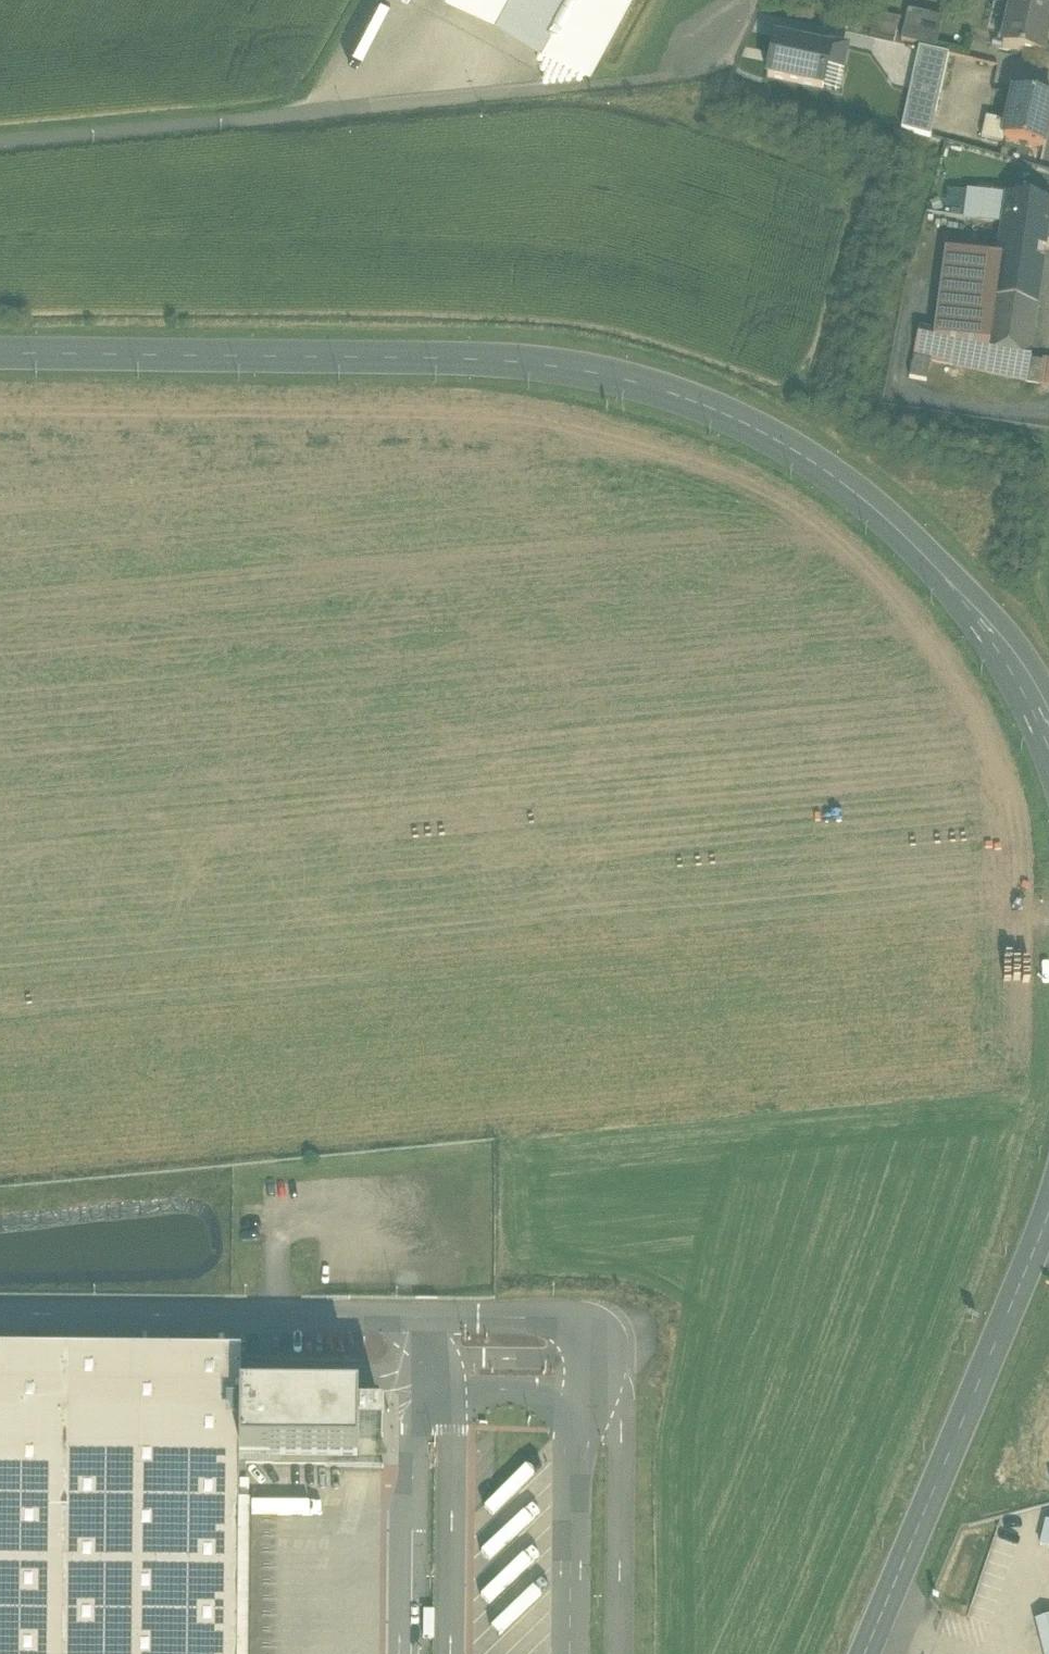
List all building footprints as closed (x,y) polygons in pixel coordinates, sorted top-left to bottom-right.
[(589,64),(623,0),(470,0),(589,64)] [(1008,3),(997,52),(1045,62),(1048,44),(1048,12),(1008,3)] [(942,18),(908,11),(901,40),(936,48),(942,18)] [(875,13),(871,33),(896,38),(900,19),(875,13)] [(923,49),(817,26),(806,78),(863,91),(912,101),(920,63),(923,49)] [(948,54),(923,49),(920,63),(945,68),(948,54)] [(912,101),(863,91),(861,99),(911,109),(912,101)] [(1010,92),(1004,124),(1001,142),(1045,150),(1048,129),(1048,99),(1010,92)] [(911,109),(861,99),(857,111),(906,129),(911,109)] [(1000,146),(1001,142),(1004,124),(985,120),(981,142),(1000,146)] [(1006,196),(968,191),(964,218),(1002,223),(1006,196)] [(1006,196),(1002,223),(1048,230),(1048,224),(1048,203),(1006,196)] [(1048,230),(1002,223),(997,261),(988,321),(1034,329),(1048,230)] [(997,261),(945,254),(934,332),(985,342),(988,321),(997,261)] [(1034,329),(988,321),(985,342),(1031,351),(1034,329)] [(934,332),(919,329),(913,358),(930,362),(1026,380),(1029,360),(1031,351),(985,342),(934,332)] [(930,362),(913,358),(909,379),(926,382),(930,362)] [(1043,359),(1042,363),(1039,383),(1048,385),(1048,360),(1043,359)] [(1042,363),(1029,360),(1026,380),(1039,383),(1042,363)] [(0,1356),(0,1653),(236,1653),(238,1471),(239,1414),(240,1383),(240,1359),(0,1356)] [(357,1415),(239,1414),(238,1471),(356,1473),(356,1454),(381,1454),(382,1433),(357,1433),(357,1415)]
